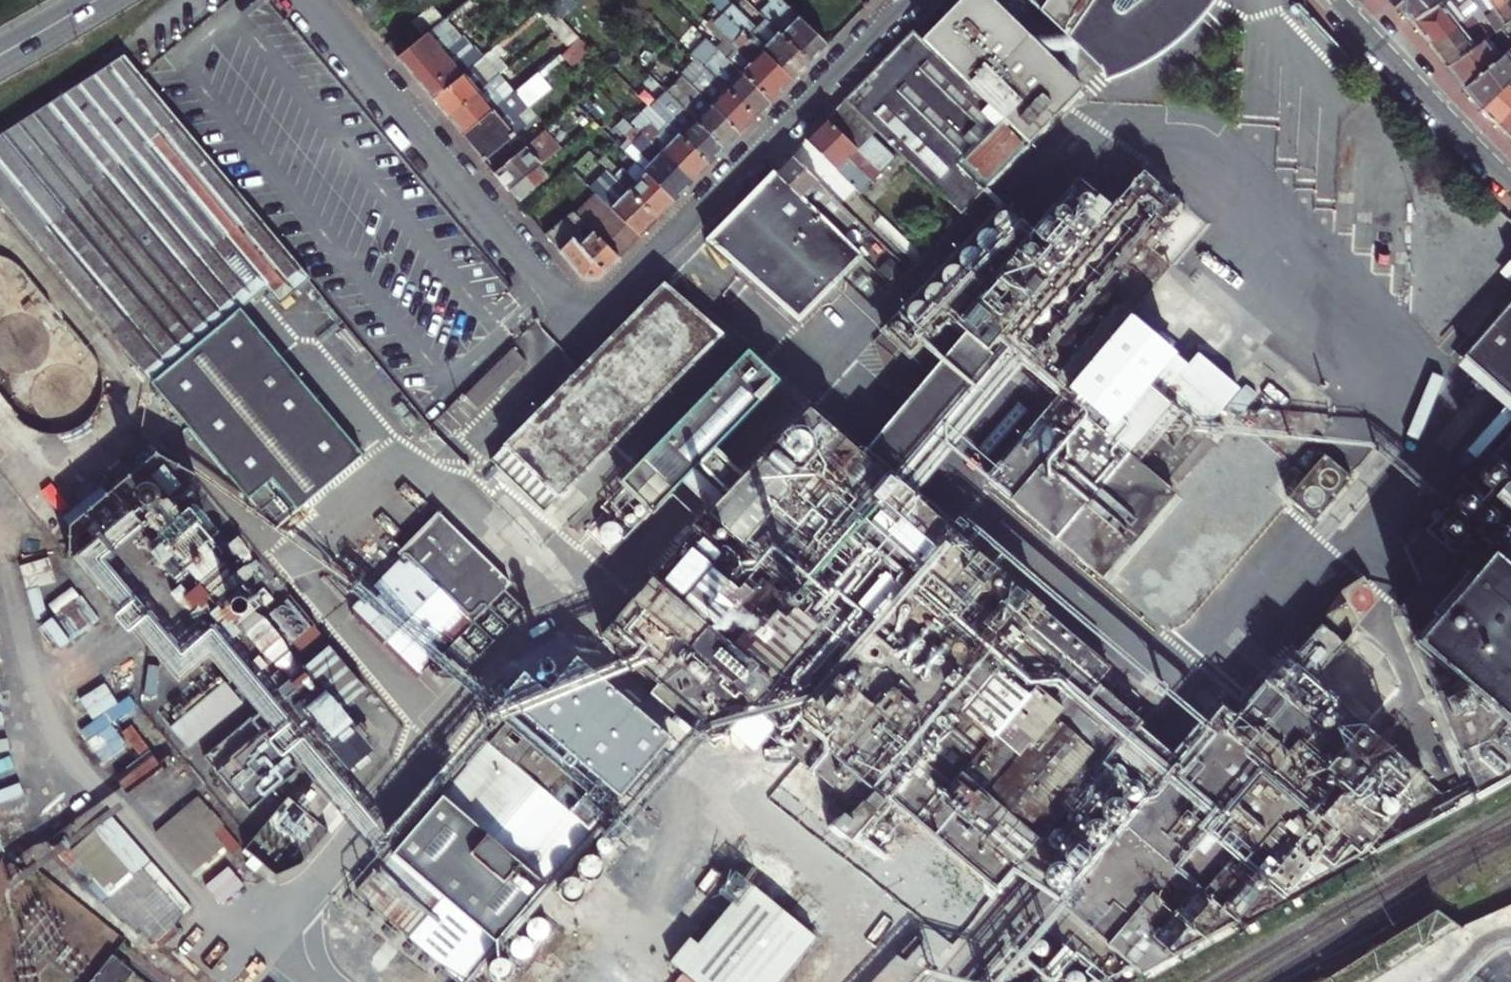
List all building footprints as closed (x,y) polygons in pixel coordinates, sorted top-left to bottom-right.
[(358,6),(366,16),(385,0),(365,0),(358,6)] [(448,17),(424,37),(400,56),(436,99),(484,59),(457,24),(485,0),(469,0),(448,17)] [(718,6),(794,81),(812,63),(772,24),(769,20),(758,30),(727,0),(720,0),(716,4),(718,6)] [(772,24),(812,63),(829,45),(784,0),(770,0),(783,14),(772,24)] [(960,213),(1081,91),(1082,90),(989,0),(961,0),(921,40),(913,32),(845,101),(900,155),(960,213)] [(1098,70),(1097,71),(1102,84),(1144,66),(1178,43),(1212,6),(1216,0),(1028,0),(1098,70)] [(1413,23),(1447,0),(1392,0),(1413,23)] [(1432,47),(1481,8),(1477,3),(1475,0),(1447,0),(1413,23),(1432,47)] [(1488,17),(1510,1),(1510,0),(1481,0),(1477,3),(1481,8),(1486,15),(1488,17)] [(1499,32),(1510,24),(1510,1),(1488,17),(1499,32)] [(551,2),(540,11),(557,30),(568,20),(551,2)] [(435,5),(416,21),(424,31),(443,16),(435,5)] [(738,49),(729,59),(773,103),(794,81),(718,6),(711,14),(718,20),(715,22),(735,42),(734,43),(738,49)] [(1432,47),(1448,68),(1477,48),(1467,34),(1478,25),(1477,23),(1486,15),(1481,8),(1432,47)] [(410,27),(390,44),(399,55),(420,39),(410,27)] [(690,52),(698,60),(757,119),(773,103),(729,59),(706,36),(690,52)] [(1477,48),(1448,68),(1465,88),(1499,61),(1485,42),(1477,48)] [(436,99),(451,117),(502,75),(493,64),(508,53),(501,45),(484,59),(436,99)] [(155,381),(240,310),(268,286),(281,302),(309,280),(143,75),(128,57),(0,137),(0,199),(155,381)] [(1465,88),(1465,89),(1483,111),(1510,86),(1510,61),(1510,62),(1508,58),(1500,63),(1499,61),(1465,88)] [(757,119),(698,60),(683,75),(690,83),(742,134),(757,119)] [(661,68),(653,76),(669,91),(677,84),(661,68)] [(541,72),(517,92),(465,135),(487,161),(530,126),(521,115),(554,87),(541,72)] [(502,75),(451,117),(465,135),(517,92),(502,75)] [(675,97),(685,108),(727,149),(742,134),(690,83),(675,97)] [(1483,111),(1510,137),(1510,86),(1483,111)] [(900,155),(845,101),(806,141),(849,183),(861,195),(900,155)] [(666,106),(660,113),(711,165),(727,149),(685,108),(677,117),(666,106)] [(634,122),(645,133),(694,183),(711,165),(660,113),(651,121),(643,114),(634,122)] [(637,162),(639,164),(676,200),(694,183),(645,133),(636,143),(644,154),(637,162)] [(497,173),(512,190),(541,167),(555,155),(540,137),(497,173)] [(849,183),(806,141),(790,157),(833,199),(849,183)] [(601,161),(609,170),(659,218),(676,200),(639,164),(629,173),(609,153),(601,161)] [(790,157),(775,172),(818,215),(833,199),(790,157)] [(883,335),(914,365),(950,332),(958,339),(979,358),(1046,416),(986,484),(1098,582),(1215,448),(1202,436),(1147,388),(1174,358),(1131,321),(1173,271),(1156,255),(1196,208),(1150,166),(1108,213),(1078,185),(1035,235),(1007,210),(883,335)] [(550,178),(541,167),(512,190),(522,202),(550,178)] [(659,218),(609,170),(592,187),(599,195),(641,236),(659,218)] [(775,172),(707,241),(798,320),(852,265),(862,258),(818,215),(775,172)] [(599,195),(580,215),(619,258),(641,236),(599,195)] [(619,258),(580,215),(576,211),(548,234),(584,277),(600,278),(619,258)] [(722,338),(662,287),(582,368),(578,372),(490,463),(543,516),(722,338)] [(3,310),(10,296),(0,291),(0,384),(29,398),(45,366),(94,390),(96,386),(77,377),(89,353),(3,310)] [(1464,365),(1510,405),(1510,309),(1464,365)] [(240,310),(155,381),(276,523),(361,452),(240,310)] [(979,358),(958,339),(853,453),(808,415),(807,417),(726,501),(716,511),(607,634),(724,737),(730,731),(753,751),(773,728),(869,812),(852,832),(961,928),(1139,725),(1094,685),(1107,670),(1043,614),(1044,610),(878,474),(979,358)] [(574,528),(606,560),(685,480),(716,511),(726,501),(695,471),(779,387),(747,356),(574,528)] [(42,371),(25,422),(77,439),(94,388),(42,371)] [(1494,461),(1488,456),(1441,511),(1435,505),(1416,527),(1424,534),(1410,551),(1426,586),(1406,610),(1483,788),(1510,775),(1510,441),(1494,461)] [(445,508),(406,549),(410,553),(357,607),(425,672),(517,578),(445,508)] [(18,567),(25,590),(54,582),(47,559),(18,567)] [(82,599),(40,623),(47,635),(65,625),(71,635),(95,622),(82,599)] [(287,601),(269,617),(304,656),(322,640),(287,601)] [(1053,903),(1135,975),(1281,898),(1291,888),(1294,888),(1359,858),(1361,860),(1427,785),(1338,706),(1359,684),(1336,663),(1316,686),(1287,662),(1233,724),(1220,713),(1053,903)] [(104,684),(78,701),(92,724),(80,731),(121,798),(162,773),(129,720),(139,714),(127,695),(115,702),(104,684)] [(520,709),(360,893),(462,981),(622,798),(636,808),(639,803),(642,804),(646,804),(650,801),(649,797),(647,794),(667,767),(629,734),(598,773),(520,709)] [(60,857),(146,953),(194,911),(108,814),(60,857)] [(1510,967),(1510,901),(1461,927),(1492,950),(1489,952),(1510,967)] [(1489,952),(1492,950),(1461,927),(1451,932),(1446,922),(1340,981),(1510,981),(1510,967),(1489,952)] [(87,981),(121,981),(136,964),(116,947),(87,981)] [(390,981),(421,981),(403,967),(390,981)]
